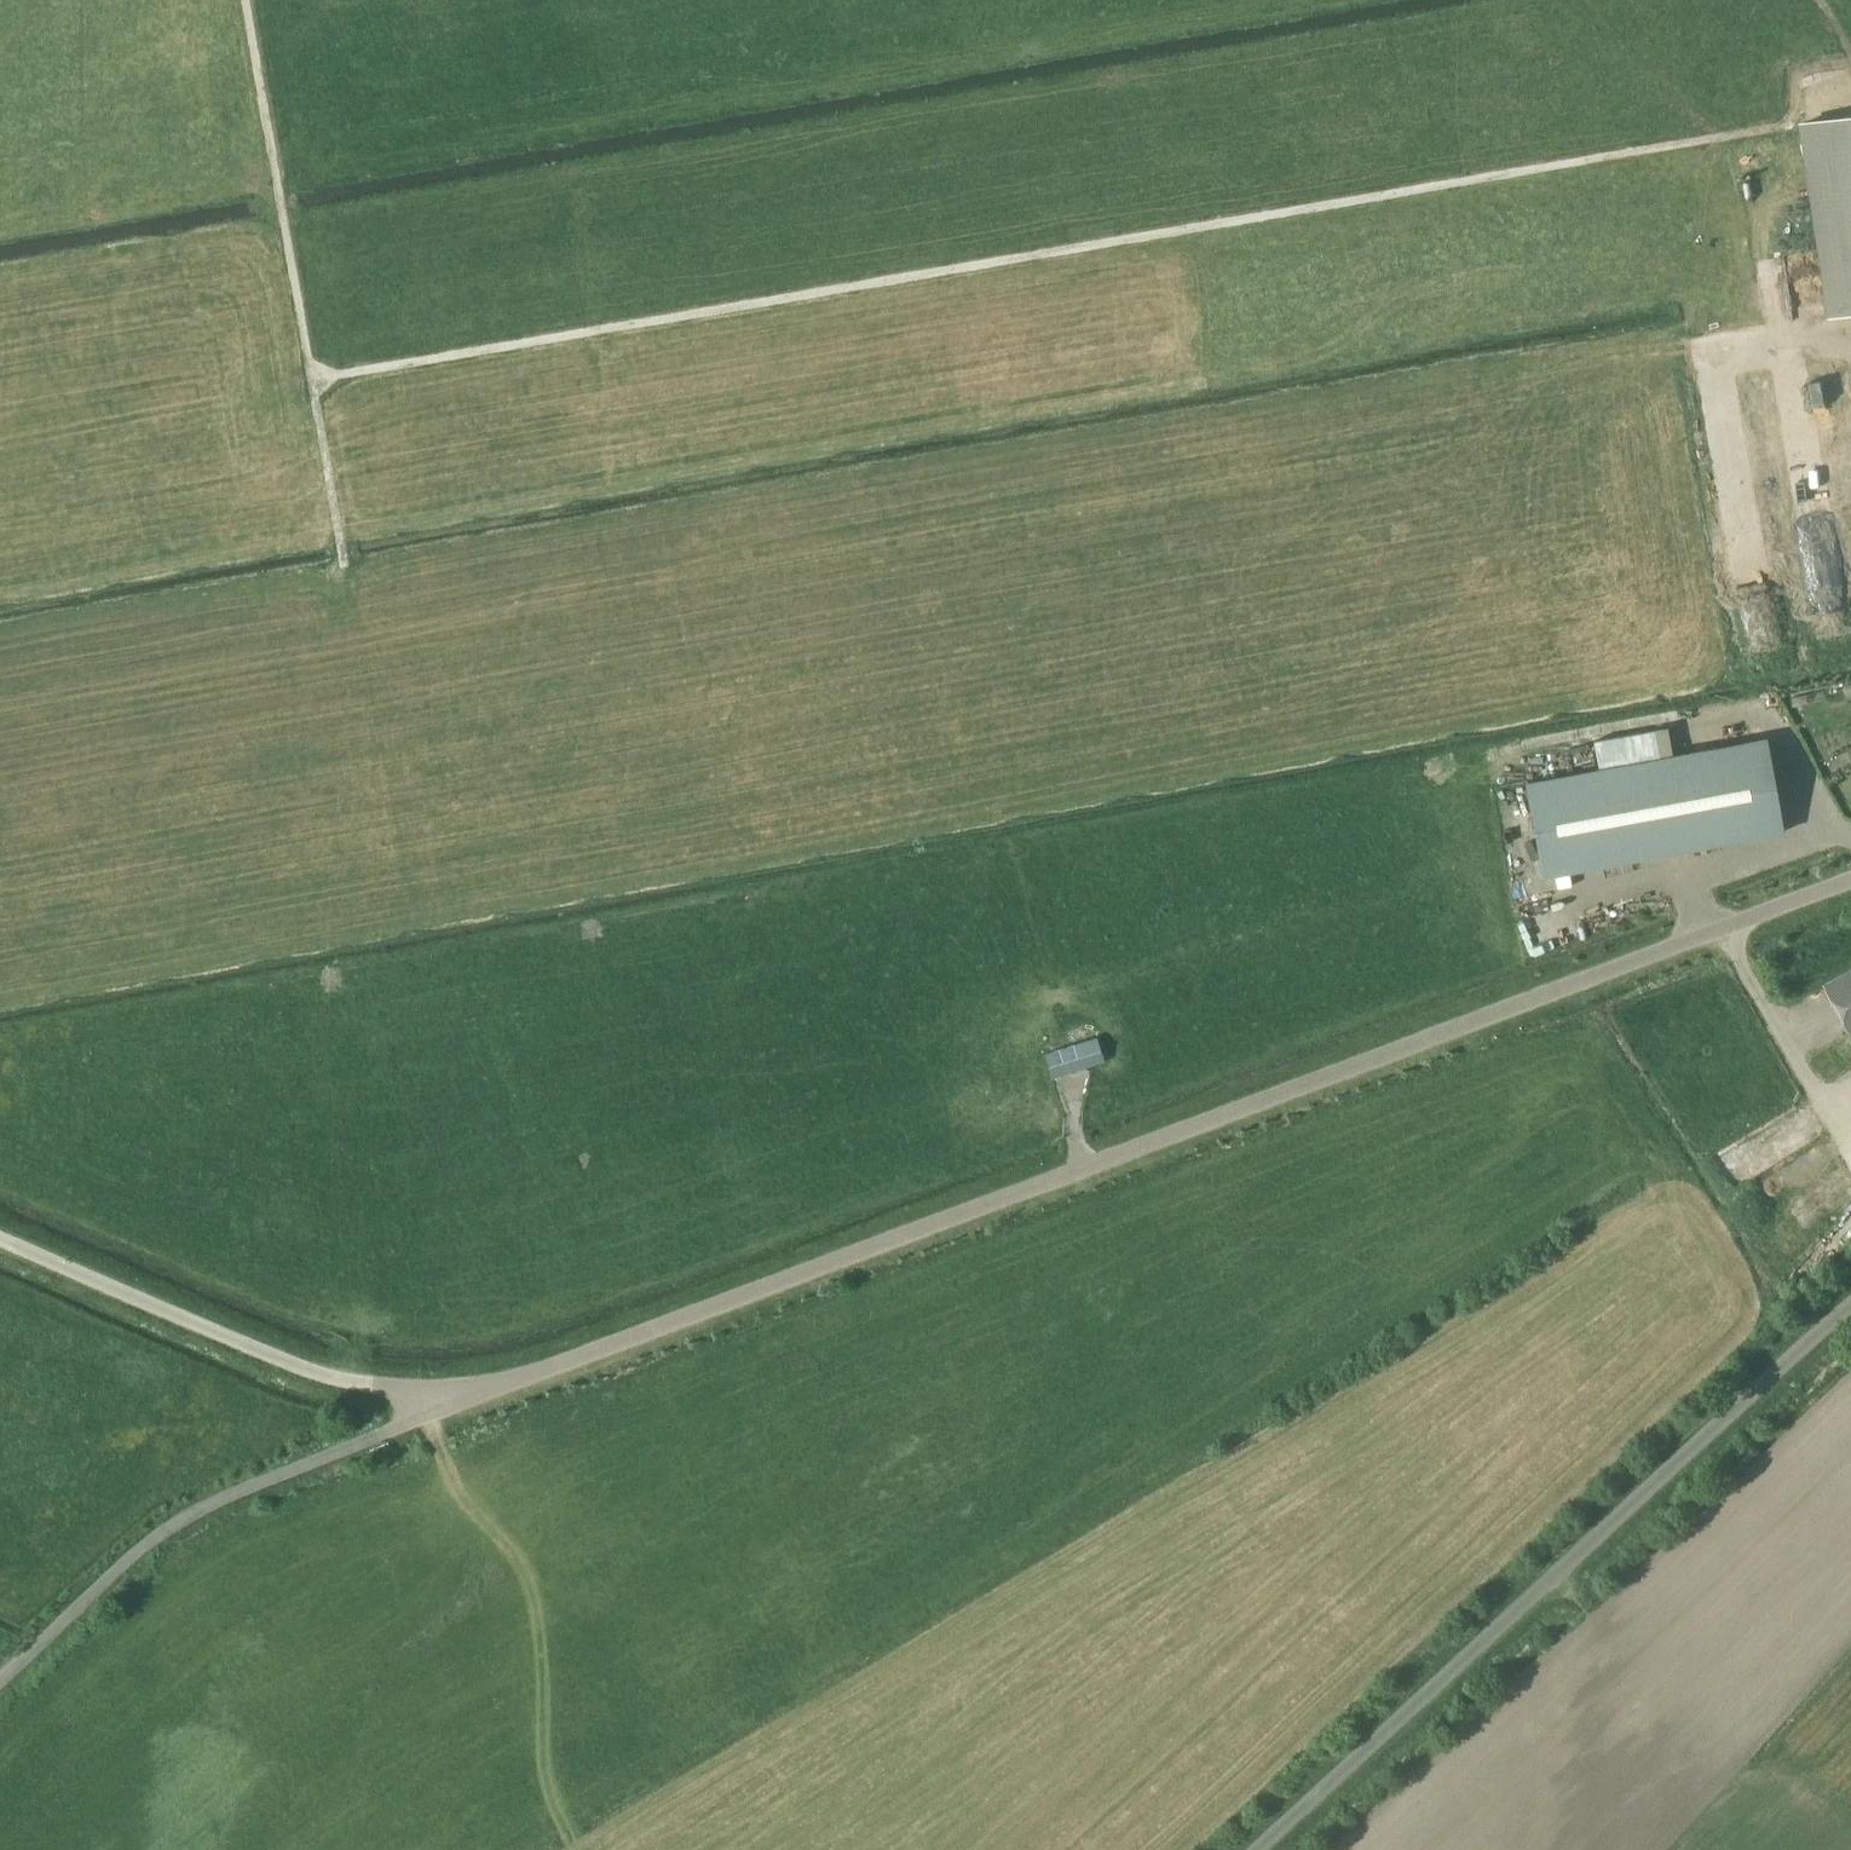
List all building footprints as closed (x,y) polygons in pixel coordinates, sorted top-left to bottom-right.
[(1805,122),(1833,315),(1850,312),(1850,116),(1805,122)] [(1782,832),(1765,738),(1527,782),(1545,876),(1782,832)] [(1827,985),(1850,1028),(1850,971),(1827,985)] [(1096,1037),(1043,1054),(1051,1080),(1105,1063),(1096,1037)]
